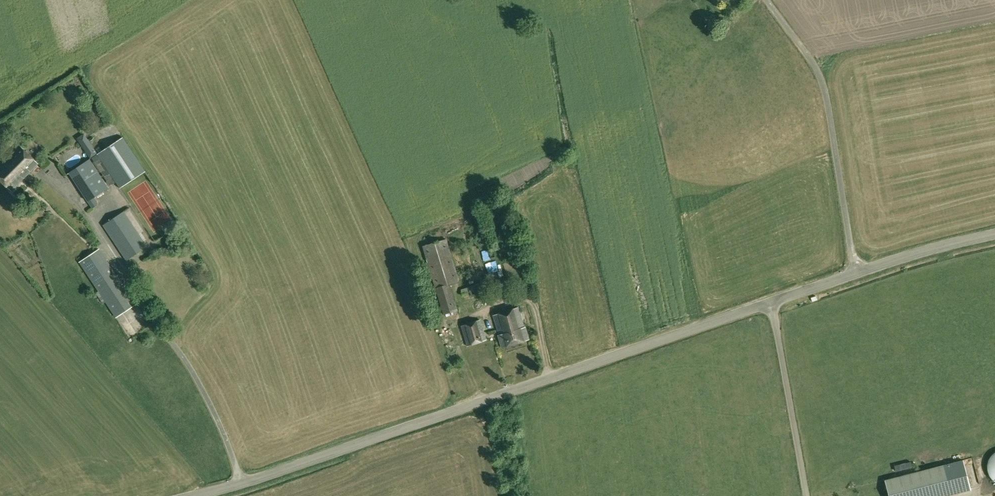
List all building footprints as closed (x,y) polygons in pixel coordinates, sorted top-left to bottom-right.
[(76,139),(81,145),(88,139),(84,133),(76,139)] [(116,182),(120,188),(145,172),(123,138),(92,158),(110,186),(116,182)] [(20,146),(6,160),(24,178),(38,163),(20,146)] [(24,178),(6,160),(0,166),(0,180),(11,191),(24,178)] [(70,173),(92,207),(98,204),(93,197),(108,188),(89,160),(70,173)] [(104,225),(127,259),(147,246),(144,242),(147,240),(142,232),(140,234),(139,234),(143,231),(129,209),(104,225)] [(449,284),(459,281),(446,239),(423,246),(444,314),(457,310),(449,284)] [(136,305),(134,301),(99,249),(80,262),(116,317),(136,305)] [(468,287),(461,289),(463,294),(470,292),(471,295),(485,291),(482,282),(468,287)] [(525,326),(524,327),(518,307),(493,315),(499,334),(498,334),(502,347),(529,339),(525,326)] [(467,345),(486,339),(480,320),(461,326),(467,345)] [(884,479),(889,495),(948,495),(952,495),(944,464),(884,479)]
